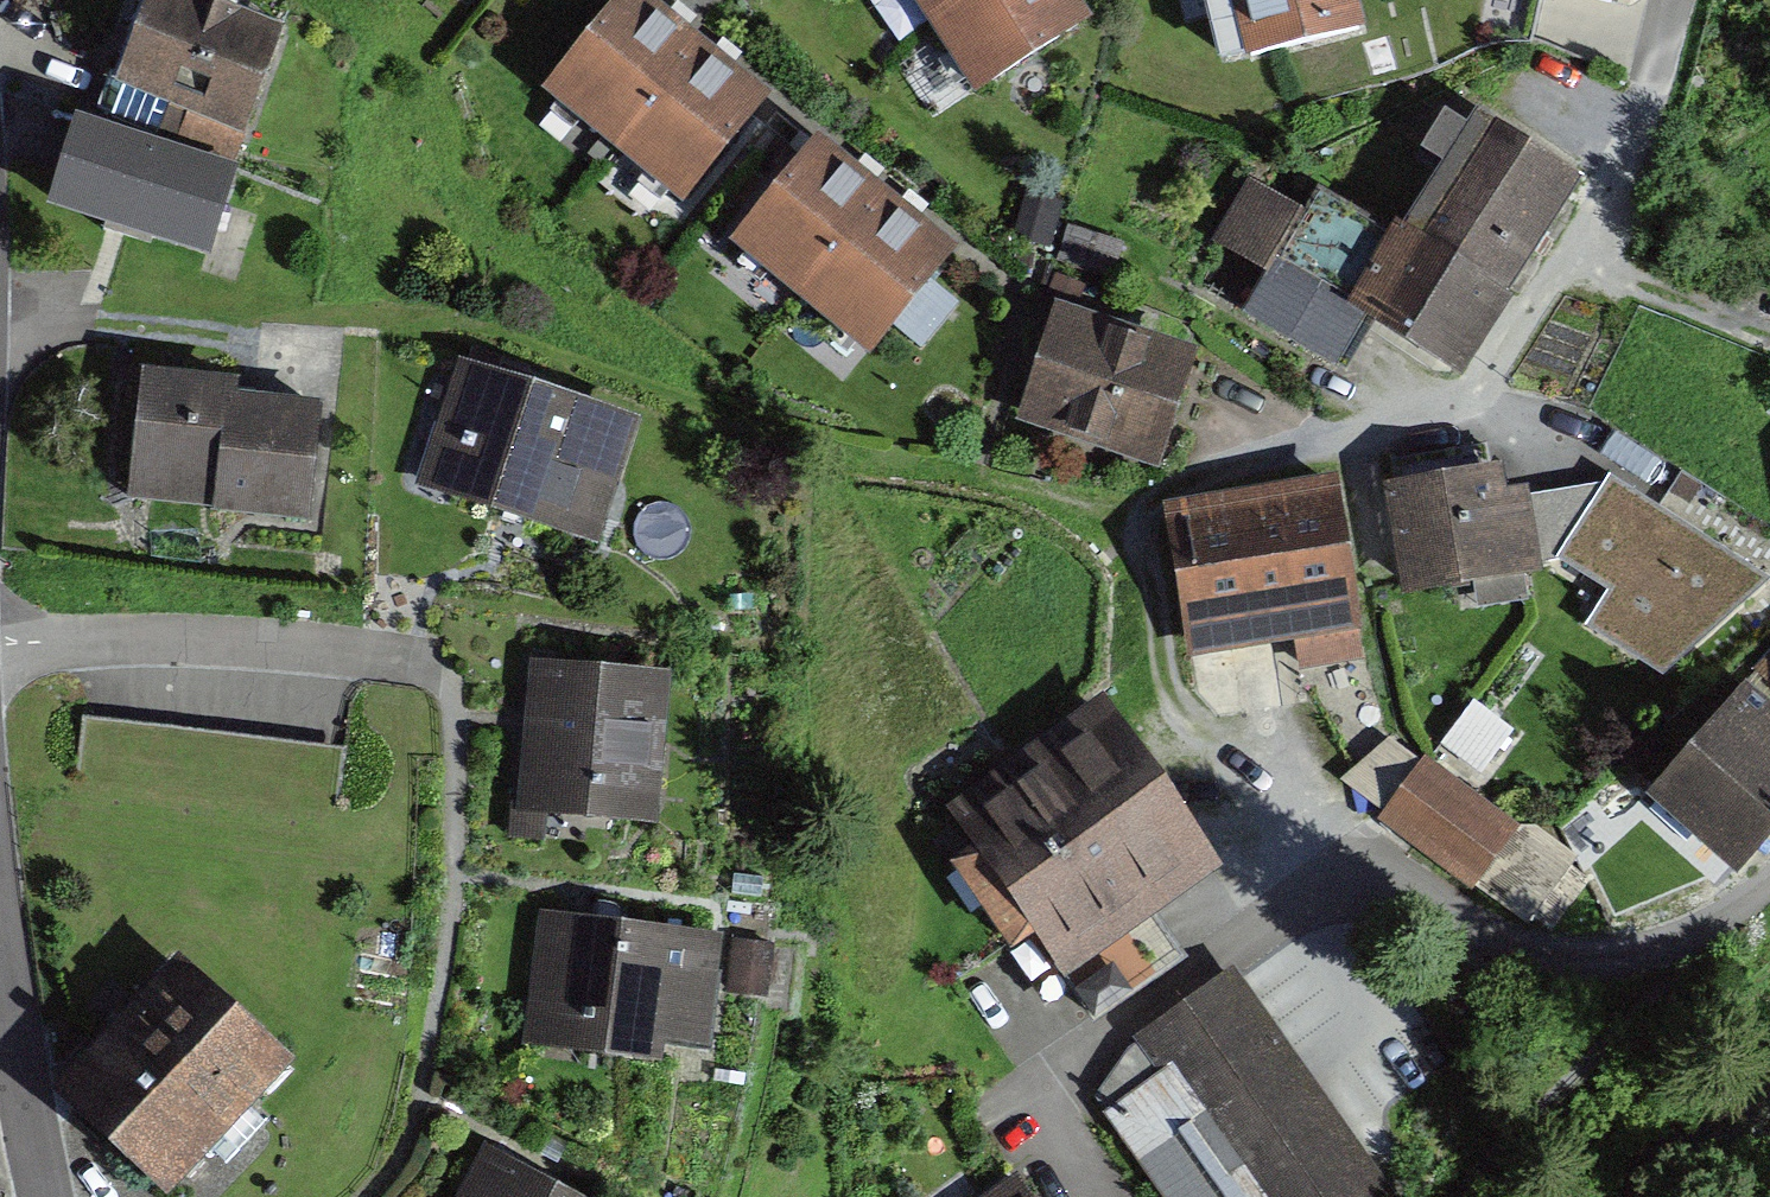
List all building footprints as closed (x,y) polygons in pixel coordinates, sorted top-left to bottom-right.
[(221,0),(129,0),(99,80),(234,132),(272,18),(221,0)] [(648,0),(596,0),(532,88),(675,202),(761,88),(648,0)] [(1073,0),(904,0),(968,95),(1084,16),(1073,0)] [(1230,54),(1348,25),(1341,0),(1217,0),(1230,54)] [(210,150),(57,115),(39,208),(195,243),(210,150)] [(1573,178),(1481,121),(1440,188),(1532,244),(1573,178)] [(941,243),(804,132),(722,242),(859,351),(941,243)] [(1532,244),(1440,188),(1399,254),(1491,311),(1532,244)] [(1491,311),(1399,254),(1312,209),(1277,276),(1449,377),(1491,311)] [(1184,343),(1043,302),(1001,425),(1149,467),(1184,343)] [(624,415),(447,359),(406,489),(583,545),(624,415)] [(229,372),(128,365),(121,500),(304,519),(311,401),(228,391),(229,372)] [(1333,473),(1162,502),(1188,654),(1359,625),(1333,473)] [(1494,475),(1382,496),(1400,594),(1536,569),(1524,501),(1521,488),(1498,492),(1494,475)] [(1524,501),(1536,569),(1560,566),(1607,595),(1586,629),(1664,681),(1769,585),(1613,488),(1524,501)] [(656,663),(524,652),(511,810),(643,820),(656,663)] [(1734,685),(1635,799),(1722,874),(1769,818),(1769,716),(1734,685)] [(1213,864),(1094,693),(939,800),(1058,971),(1213,864)] [(1456,736),(1488,763),(1517,728),(1486,701),(1456,736)] [(1516,823),(1425,758),(1378,818),(1462,886),(1516,823)] [(703,927),(531,905),(514,1039),(646,1056),(651,1024),(690,1029),(703,927)] [(750,937),(734,989),(769,999),(785,947),(750,937)] [(281,1053),(167,950),(39,1090),(153,1193),(281,1053)] [(1235,971),(1081,1083),(1164,1196),(1378,1196),(1393,1186),(1235,971)] [(475,1148),(451,1196),(576,1196),(475,1148)] [(1009,1175),(977,1196),(1024,1196),(1009,1175)]
